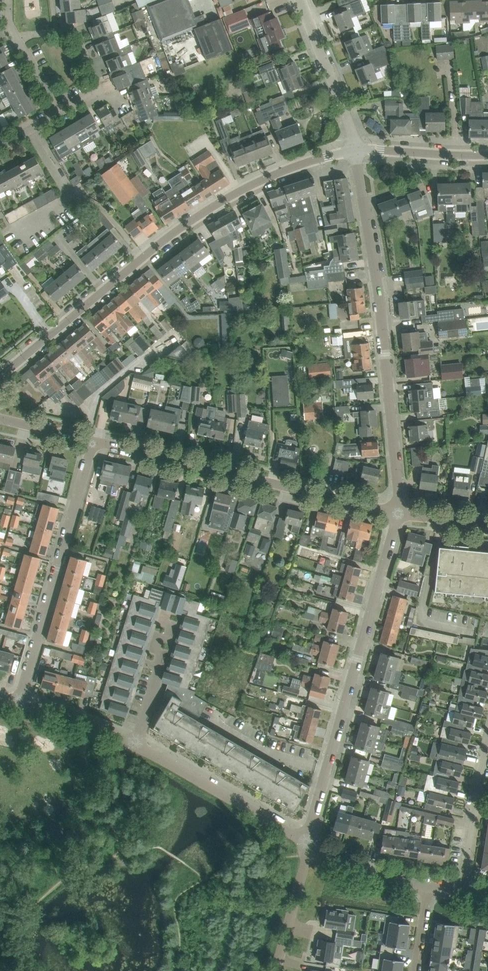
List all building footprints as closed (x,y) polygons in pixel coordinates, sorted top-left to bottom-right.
[(63,12),(85,9),(81,10),(79,0),(62,0),(61,0),(63,12)] [(194,29),(206,24),(203,15),(196,17),(189,0),(158,0),(147,5),(161,42),(191,30),(194,29)] [(345,5),(347,11),(335,15),(341,31),(354,26),(351,18),(366,12),(366,11),(371,10),(367,0),(359,0),(345,5)] [(462,2),(463,23),(470,23),(470,19),(475,19),(474,0),(466,1),(466,2),(462,2)] [(474,0),(475,19),(480,19),(480,22),(487,22),(486,1),(482,1),(482,0),(474,0)] [(99,6),(103,15),(103,16),(113,12),(117,10),(113,1),(99,6)] [(421,6),(422,22),(421,22),(422,40),(431,40),(430,29),(429,30),(428,22),(442,21),(441,12),(441,2),(436,2),(436,1),(432,1),(432,2),(427,2),(427,6),(421,6)] [(456,23),(463,23),(462,2),(458,2),(458,1),(450,1),(450,11),(450,20),(456,20),(456,23)] [(407,7),(401,7),(402,41),(411,40),(411,30),(409,30),(408,23),(410,23),(421,22),(422,22),(421,6),(421,3),(416,3),(416,2),(412,2),(412,3),(407,3),(407,7)] [(386,4),(381,4),(381,14),(382,24),(393,23),(395,23),(396,31),(394,31),(394,41),(395,41),(401,41),(402,41),(401,7),(395,7),(395,4),(390,4),(390,3),(386,3),(386,4)] [(230,4),(223,7),(226,16),(233,13),(230,4)] [(86,22),(85,9),(63,12),(67,12),(68,24),(86,22)] [(140,10),(132,13),(135,23),(144,20),(140,10)] [(268,13),(251,20),(254,28),(255,27),(263,24),(268,35),(259,38),(258,38),(261,44),(264,54),(282,47),(279,39),(284,37),(284,36),(281,30),(277,18),(271,20),(268,13)] [(103,15),(91,20),(93,25),(89,27),(94,39),(98,38),(107,34),(112,32),(106,15),(103,16),(103,15)] [(194,29),(206,60),(233,49),(221,18),(206,24),(194,29)] [(147,28),(144,20),(135,23),(138,31),(147,28)] [(101,57),(108,54),(120,49),(114,34),(119,33),(118,30),(107,34),(98,38),(100,43),(96,44),(101,57)] [(355,39),(346,42),(352,58),(364,53),(366,59),(387,51),(385,47),(376,51),(375,49),(372,50),(366,34),(360,37),(355,39)] [(437,60),(454,59),(452,44),(436,46),(437,60)] [(115,71),(127,67),(133,64),(128,53),(133,51),(131,45),(120,49),(108,54),(110,59),(107,60),(111,73),(115,71)] [(368,65),(356,69),(362,85),(372,82),(377,80),(373,70),(391,63),(387,51),(366,59),(368,65)] [(1,68),(9,63),(3,52),(0,54),(0,68),(1,68)] [(176,62),(171,64),(173,71),(184,67),(183,63),(177,65),(176,62)] [(274,62),(258,68),(261,74),(269,71),(272,78),(274,84),(278,82),(283,80),(299,74),(297,68),(294,62),(284,66),(278,68),(276,69),(276,68),(274,62)] [(19,77),(13,66),(3,72),(1,68),(0,68),(0,87),(19,77)] [(118,90),(131,85),(132,85),(127,72),(129,72),(127,67),(115,71),(117,76),(113,78),(118,90)] [(299,74),(283,80),(287,92),(294,89),(304,85),(299,74)] [(0,87),(0,94),(3,99),(8,96),(23,88),(19,82),(22,81),(19,77),(0,87)] [(132,85),(131,85),(133,91),(127,93),(131,103),(151,96),(153,95),(159,95),(156,87),(152,89),(147,79),(132,85)] [(8,96),(14,107),(31,98),(28,94),(26,95),(23,88),(8,96)] [(127,114),(134,126),(141,121),(141,122),(159,115),(153,100),(160,98),(159,95),(153,95),(151,96),(131,103),(135,112),(128,116),(127,114)] [(283,95),(271,100),(272,101),(273,106),(286,101),(283,95)] [(195,98),(194,101),(195,105),(198,106),(201,105),(203,101),(201,98),(198,97),(195,98)] [(419,116),(419,117),(420,117),(420,127),(426,127),(426,131),(445,130),(444,113),(430,113),(429,97),(419,97),(419,101),(418,101),(418,114),(419,116)] [(37,108),(31,98),(14,107),(20,118),(37,108)] [(470,98),(460,98),(461,113),(470,113),(470,112),(470,98)] [(420,134),(420,127),(420,117),(419,117),(415,113),(403,113),(403,100),(385,100),(385,118),(390,118),(391,135),(420,134)] [(114,127),(122,122),(114,110),(111,112),(106,105),(105,105),(104,104),(101,106),(101,108),(97,110),(106,126),(112,123),(114,127)] [(277,117),(273,106),(261,110),(265,122),(271,119),(282,149),(304,140),(298,123),(283,129),(278,117),(277,117)] [(244,112),(242,107),(233,111),(235,116),(244,112)] [(266,123),(265,122),(261,110),(255,113),(260,125),(266,123)] [(484,112),(477,112),(470,112),(470,113),(469,137),(483,137),(485,116),(484,112)] [(81,120),(90,135),(101,129),(91,113),(81,120)] [(9,124),(4,114),(0,116),(0,129),(9,124)] [(128,129),(134,126),(127,114),(121,117),(128,129)] [(71,126),(80,141),(83,147),(94,141),(90,135),(81,120),(71,126)] [(224,128),(223,125),(218,126),(224,142),(230,140),(226,127),(224,128)] [(60,132),(70,148),(80,141),(71,126),(60,132)] [(72,152),(70,148),(60,132),(50,138),(55,147),(52,150),(60,163),(63,160),(62,158),(72,152)] [(243,145),(249,161),(261,157),(255,140),(252,134),(246,136),(249,142),(243,145)] [(237,166),(249,161),(243,145),(240,136),(230,140),(231,143),(231,146),(232,149),(231,149),(237,166)] [(255,140),(261,157),(273,152),(266,136),(255,140)] [(152,140),(139,148),(146,159),(159,151),(152,140)] [(137,150),(132,153),(140,166),(146,163),(137,150)] [(205,179),(203,181),(207,187),(209,185),(214,193),(229,183),(221,169),(212,175),(206,165),(215,160),(209,151),(193,161),(205,179)] [(24,159),(34,178),(40,175),(41,177),(45,175),(35,156),(29,160),(28,157),(24,159)] [(105,160),(108,164),(114,160),(111,156),(105,160)] [(101,169),(108,164),(105,160),(103,157),(96,161),(101,169)] [(16,167),(26,186),(30,184),(29,181),(34,178),(24,159),(21,161),(22,164),(16,167)] [(143,198),(130,180),(131,180),(118,162),(102,174),(124,204),(132,198),(141,210),(133,216),(135,219),(126,226),(134,237),(144,230),(147,235),(158,227),(154,221),(156,220),(151,214),(154,212),(143,198)] [(5,169),(15,188),(21,185),(23,188),(26,186),(16,167),(10,170),(9,168),(6,170),(5,169)] [(85,173),(87,177),(94,173),(90,167),(84,172),(85,173)] [(181,172),(183,175),(183,174),(187,180),(192,177),(187,168),(181,172)] [(5,191),(10,188),(12,190),(15,188),(5,169),(0,172),(0,183),(5,191)] [(82,181),(87,177),(85,173),(84,172),(70,181),(74,187),(82,181)] [(477,209),(478,221),(479,235),(486,234),(484,200),(485,200),(485,197),(487,197),(487,172),(482,172),(483,187),(476,187),(476,197),(477,200),(477,209)] [(176,186),(181,194),(190,209),(204,200),(199,192),(195,194),(191,188),(187,180),(183,174),(183,175),(179,177),(182,182),(176,186)] [(130,180),(143,198),(150,192),(137,175),(131,180),(130,180)] [(291,217),(294,229),(295,231),(296,230),(302,250),(310,247),(307,234),(319,231),(309,195),(317,193),(313,177),(285,186),(289,203),(288,203),(292,217),(291,217)] [(327,197),(331,196),(350,193),(347,177),(324,181),(325,190),(327,197)] [(199,192),(204,200),(214,193),(209,185),(207,187),(203,181),(191,188),(195,194),(199,192)] [(470,183),(454,184),(455,203),(455,212),(471,212),(471,209),(470,193),(470,183)] [(171,209),(176,217),(190,209),(181,194),(176,197),(168,184),(162,187),(166,193),(171,201),(170,201),(174,207),(171,209)] [(454,184),(438,184),(438,194),(439,211),(447,211),(447,214),(455,214),(455,212),(455,203),(454,184)] [(288,202),(288,203),(289,203),(285,186),(268,191),(273,207),(274,207),(278,219),(280,218),(281,223),(290,220),(287,212),(288,212),(286,203),(288,202)] [(43,194),(48,203),(58,198),(53,188),(43,194)] [(407,195),(408,198),(412,208),(416,220),(420,219),(418,212),(427,209),(420,190),(407,195)] [(166,224),(176,217),(171,209),(174,207),(170,201),(171,201),(166,193),(153,201),(158,209),(157,210),(166,224)] [(331,196),(333,206),(333,209),(352,206),(350,193),(331,196)] [(34,199),(39,208),(48,203),(43,194),(34,199)] [(400,212),(412,208),(408,198),(397,202),(396,199),(379,205),(384,220),(401,214),(400,212)] [(24,204),(29,213),(39,208),(34,199),(24,204)] [(15,209),(20,219),(29,213),(24,204),(15,209)] [(265,229),(273,225),(262,205),(256,208),(256,206),(250,209),(251,211),(245,214),(252,228),(250,228),(255,237),(266,231),(265,229)] [(337,222),(354,219),(352,206),(333,210),(333,209),(333,206),(329,207),(328,205),(321,206),(326,226),(337,224),(337,222)] [(10,224),(20,219),(15,209),(5,215),(10,224)] [(114,227),(100,209),(95,213),(109,231),(114,227)] [(234,210),(219,219),(223,227),(227,225),(231,232),(232,240),(240,238),(237,228),(242,225),(234,210)] [(75,228),(77,226),(84,233),(90,228),(80,216),(71,223),(75,228)] [(223,227),(219,219),(208,225),(217,240),(220,244),(223,243),(224,245),(228,243),(232,249),(216,255),(222,267),(237,265),(234,249),(232,240),(231,232),(227,225),(223,227)] [(445,223),(433,223),(433,224),(434,241),(446,241),(445,223)] [(339,232),(337,224),(326,226),(324,226),(325,234),(339,232)] [(83,240),(79,235),(75,230),(66,237),(70,242),(72,240),(77,245),(83,240)] [(102,242),(112,254),(122,245),(112,234),(109,237),(104,231),(97,237),(102,242)] [(339,241),(341,248),(356,246),(353,233),(339,235),(331,236),(331,242),(339,241)] [(3,264),(7,270),(18,262),(0,237),(0,266),(3,264)] [(97,237),(87,245),(102,262),(112,254),(102,242),(97,237)] [(189,247),(199,261),(209,253),(199,239),(189,247)] [(57,244),(48,252),(52,257),(61,249),(57,244)] [(92,270),(102,262),(87,245),(77,253),(92,270)] [(358,259),(356,246),(341,248),(333,250),(335,263),(343,262),(343,261),(358,259)] [(42,247),(33,254),(37,259),(46,252),(42,247)] [(179,255),(193,273),(203,266),(199,261),(189,247),(179,255)] [(275,249),(279,278),(290,276),(286,247),(275,249)] [(241,248),(234,249),(237,265),(244,264),(243,260),(241,248)] [(179,255),(169,262),(179,276),(189,268),(179,255)] [(32,271),(25,261),(20,265),(28,275),(32,271)] [(179,276),(169,262),(158,270),(172,289),(177,285),(174,280),(179,276)] [(66,273),(75,284),(85,276),(76,264),(66,273)] [(325,269),(325,273),(345,271),(344,264),(325,266),(325,269)] [(407,289),(425,286),(422,269),(404,271),(407,289)] [(315,271),(306,272),(307,281),(314,280),(316,280),(315,271)] [(329,304),(329,303),(335,303),(333,280),(346,279),(345,271),(325,273),(326,279),(328,304),(329,304)] [(56,281),(65,292),(75,284),(66,273),(56,281)] [(136,280),(158,306),(162,303),(159,299),(163,296),(157,289),(163,284),(155,274),(149,279),(144,273),(136,280)] [(434,275),(425,276),(426,285),(435,284),(434,275)] [(215,282),(221,290),(225,287),(218,279),(215,282)] [(1,299),(0,298),(9,292),(1,281),(1,282),(0,280),(0,300),(1,299)] [(136,280),(129,286),(140,301),(143,298),(154,310),(158,306),(136,280)] [(314,280),(307,281),(307,289),(315,288),(314,280)] [(55,301),(65,292),(56,281),(46,289),(55,301)] [(218,293),(221,290),(215,282),(211,284),(218,293)] [(347,283),(349,301),(364,300),(363,287),(357,287),(356,282),(347,283)] [(436,285),(425,287),(426,294),(437,293),(436,285)] [(121,293),(142,319),(146,323),(150,320),(137,303),(140,301),(129,286),(121,293)] [(125,313),(128,310),(138,322),(142,319),(121,293),(113,299),(125,313)] [(241,296),(229,298),(231,314),(244,312),(241,296)] [(189,311),(199,303),(197,299),(191,303),(186,297),(181,301),(189,311)] [(106,305),(127,332),(135,325),(125,313),(113,299),(106,305)] [(365,313),(364,300),(349,301),(351,320),(360,319),(359,313),(365,313)] [(410,301),(400,302),(401,318),(411,317),(417,316),(422,316),(422,323),(438,321),(439,322),(455,320),(459,320),(465,319),(464,308),(458,309),(454,309),(437,311),(438,314),(437,314),(426,315),(424,300),(416,301),(410,301)] [(339,302),(335,303),(329,303),(329,304),(330,312),(335,312),(334,311),(339,311),(338,307),(339,307),(339,302)] [(109,326),(113,330),(117,327),(123,335),(127,332),(106,305),(98,312),(109,326)] [(110,333),(113,330),(109,326),(98,312),(90,319),(101,333),(102,332),(112,344),(109,347),(114,352),(121,346),(110,333)] [(231,347),(230,329),(232,329),(231,312),(221,313),(223,347),(231,347)] [(161,322),(169,331),(174,326),(167,317),(161,322)] [(466,321),(459,322),(439,324),(440,338),(467,335),(466,321)] [(85,323),(77,329),(90,345),(94,342),(102,352),(107,348),(97,336),(85,323)] [(155,324),(150,328),(156,335),(159,339),(164,335),(155,324)] [(331,327),(331,334),(343,333),(342,326),(331,327)] [(90,345),(77,329),(69,336),(91,362),(95,358),(87,348),(90,345)] [(404,341),(403,342),(403,345),(404,346),(405,350),(419,349),(420,354),(428,353),(434,352),(433,346),(434,346),(434,343),(433,342),(432,340),(428,340),(427,332),(419,333),(419,332),(413,332),(403,333),(404,341)] [(331,334),(332,344),(333,343),(333,345),(344,344),(343,333),(331,334)] [(135,341),(145,351),(150,347),(141,335),(135,340),(135,341)] [(62,342),(74,356),(77,353),(87,365),(91,362),(69,336),(62,342)] [(187,340),(181,345),(190,355),(196,350),(187,340)] [(139,356),(145,351),(135,341),(130,345),(139,356)] [(54,348),(76,375),(80,371),(70,359),(74,356),(62,342),(54,348)] [(354,352),(354,357),(370,356),(368,342),(351,344),(352,352),(354,352)] [(179,343),(164,356),(183,360),(190,355),(181,345),(179,343)] [(46,355),(58,369),(62,366),(72,378),(76,375),(54,348),(46,355)] [(283,349),(280,355),(290,359),(292,352),(283,349)] [(412,359),(406,359),(408,376),(417,375),(431,374),(430,362),(429,362),(428,353),(420,354),(411,355),(412,359)] [(127,358),(130,363),(136,358),(133,354),(127,358)] [(39,361),(61,387),(65,384),(55,372),(58,369),(46,355),(39,361)] [(107,365),(115,375),(126,366),(118,356),(107,365)] [(371,369),(370,356),(354,357),(355,363),(353,363),(354,371),(371,369)] [(34,373),(29,377),(37,387),(40,384),(41,385),(46,381),(52,387),(47,392),(50,396),(61,387),(39,361),(31,368),(34,373)] [(99,371),(108,381),(115,375),(107,365),(104,361),(96,367),(99,371)] [(330,362),(308,364),(309,376),(331,374),(330,362)] [(443,379),(463,377),(461,364),(441,365),(443,379)] [(154,365),(141,375),(145,376),(153,378),(154,365)] [(91,377),(100,388),(108,381),(99,371),(91,377)] [(135,373),(133,381),(152,385),(153,378),(145,376),(141,375),(135,373)] [(290,405),(288,375),(272,376),(274,406),(290,405)] [(83,383),(92,394),(100,388),(91,377),(83,383)] [(153,378),(152,384),(161,386),(161,384),(171,386),(172,382),(153,378)] [(360,378),(343,379),(344,388),(344,392),(350,392),(353,392),(353,389),(357,388),(358,398),(364,398),(374,397),(373,383),(367,384),(361,384),(360,378)] [(470,379),(471,387),(466,388),(467,395),(481,394),(481,386),(480,386),(479,378),(470,379)] [(336,380),(334,380),(335,388),(337,388),(344,388),(343,379),(336,380)] [(178,400),(190,403),(192,387),(172,382),(171,386),(181,389),(178,400)] [(407,397),(407,402),(434,399),(433,382),(414,384),(415,390),(409,390),(410,397),(407,397)] [(84,400),(92,394),(83,383),(75,390),(84,400)] [(102,397),(112,400),(121,392),(116,385),(102,397)] [(192,387),(190,403),(199,403),(201,386),(192,386),(192,387)] [(85,401),(84,400),(75,390),(69,395),(79,406),(85,401)] [(229,412),(237,411),(236,394),(228,395),(229,412)] [(236,394),(237,411),(238,417),(247,417),(245,394),(236,394)] [(115,399),(111,416),(117,418),(116,419),(118,421),(120,421),(123,421),(123,419),(124,419),(128,402),(115,399)] [(304,403),(304,408),(305,418),(324,417),(323,405),(322,399),(315,399),(316,402),(304,403)] [(439,399),(434,399),(407,402),(408,406),(410,405),(411,412),(417,412),(418,418),(440,415),(439,399)] [(128,402),(124,419),(137,422),(141,405),(128,402)] [(165,411),(161,428),(173,431),(176,421),(179,422),(182,412),(182,409),(166,405),(166,406),(165,411)] [(349,405),(335,406),(336,419),(343,418),(343,413),(350,412),(349,405)] [(216,411),(217,408),(209,406),(208,409),(197,406),(196,414),(198,415),(195,430),(198,430),(198,433),(211,436),(216,411)] [(149,423),(148,425),(161,428),(165,411),(153,409),(152,408),(152,409),(150,415),(149,423)] [(353,417),(357,417),(358,427),(360,426),(361,436),(371,435),(371,426),(376,426),(375,410),(362,411),(353,412),(353,417)] [(216,411),(211,436),(224,439),(227,428),(229,429),(232,418),(216,415),(217,411),(216,411)] [(411,440),(420,439),(429,438),(428,430),(434,430),(433,418),(415,420),(415,426),(409,426),(411,440)] [(270,434),(269,424),(249,420),(246,434),(244,443),(261,447),(264,433),(270,434)] [(344,444),(342,455),(350,456),(350,453),(362,452),(362,456),(369,456),(379,455),(378,441),(368,442),(361,442),(344,444)] [(278,443),(275,458),(281,460),(280,466),(296,469),(300,447),(278,443)] [(478,443),(476,454),(483,456),(486,444),(478,443)] [(9,470),(11,462),(12,462),(15,448),(1,445),(0,448),(0,468),(9,470)] [(421,466),(419,450),(411,451),(413,466),(421,466)] [(27,451),(23,470),(40,474),(42,466),(39,466),(42,454),(27,451)] [(474,456),(471,470),(480,472),(483,458),(474,456)] [(51,477),(54,478),(64,480),(68,460),(53,457),(51,468),(53,469),(51,477)] [(333,472),(340,474),(344,460),(336,459),(333,472)] [(106,493),(111,494),(118,463),(105,460),(102,476),(100,484),(107,486),(106,493)] [(344,460),(340,474),(347,475),(350,462),(344,460)] [(118,463),(111,494),(116,495),(118,489),(120,489),(122,481),(128,482),(131,466),(118,463)] [(377,482),(380,470),(357,465),(356,471),(363,472),(361,479),(377,482)] [(422,473),(422,477),(420,487),(436,489),(438,479),(438,475),(439,466),(432,465),(431,474),(422,473)] [(14,481),(13,483),(20,484),(22,477),(23,472),(16,471),(14,481)] [(455,481),(455,483),(454,493),(468,495),(469,485),(470,483),(470,475),(454,473),(453,481),(455,481)] [(149,495),(150,489),(153,480),(138,475),(130,500),(139,502),(141,492),(149,495)] [(7,479),(5,491),(11,492),(13,483),(14,481),(7,479)] [(161,480),(159,489),(158,495),(156,494),(153,507),(162,509),(165,497),(175,499),(178,483),(161,480)] [(184,500),(182,513),(186,514),(185,518),(190,519),(191,513),(194,514),(196,502),(202,504),(203,498),(205,488),(187,485),(185,495),(184,500)] [(132,492),(125,490),(117,518),(124,520),(128,508),(132,492)] [(60,496),(50,494),(39,491),(37,498),(58,503),(60,496)] [(230,523),(234,508),(235,505),(229,503),(231,496),(217,492),(213,507),(228,512),(225,522),(230,523)] [(233,511),(229,525),(243,530),(248,515),(247,515),(248,513),(253,514),(254,510),(257,501),(242,496),(239,506),(238,510),(237,512),(233,511)] [(19,497),(16,509),(22,511),(25,499),(19,497)] [(264,531),(267,521),(268,519),(273,520),(277,507),(262,502),(259,512),(258,516),(254,527),(264,531)] [(44,504),(41,516),(56,520),(59,508),(50,505),(44,504)] [(93,506),(91,513),(104,517),(106,510),(103,509),(93,507),(93,506)] [(137,510),(128,508),(124,520),(116,549),(120,550),(121,544),(125,545),(127,536),(129,537),(137,510)] [(286,521),(293,523),(291,531),(298,533),(300,525),(301,525),(303,513),(289,510),(286,521)] [(311,533),(324,536),(324,535),(329,514),(319,512),(316,524),(313,524),(311,533)] [(171,532),(176,515),(169,513),(164,530),(171,532)] [(329,514),(324,535),(329,536),(335,537),(340,516),(329,514)] [(41,516),(38,527),(52,532),(56,520),(41,516)] [(199,531),(202,518),(196,517),(194,530),(199,531)] [(346,545),(356,547),(362,522),(351,519),(349,529),(348,534),(349,535),(346,543),(346,545)] [(362,522),(356,547),(353,559),(362,562),(363,554),(361,548),(363,538),(369,539),(372,524),(362,522)] [(38,527),(34,539),(49,543),(52,532),(38,527)] [(250,527),(246,540),(255,543),(257,538),(259,538),(262,531),(250,527)] [(282,539),(285,529),(278,527),(275,537),(282,539)] [(409,532),(402,559),(411,562),(423,565),(426,552),(430,553),(433,543),(424,541),(426,536),(409,532)] [(308,546),(311,535),(303,533),(299,544),(308,546)] [(324,536),(321,549),(327,550),(328,546),(327,545),(329,536),(324,535),(324,536)] [(273,540),(265,537),(260,551),(269,553),(273,540)] [(46,555),(49,543),(34,539),(31,551),(46,555)] [(152,543),(141,540),(139,547),(150,550),(152,543)] [(346,543),(339,541),(336,554),(342,557),(346,545),(346,543)] [(256,546),(248,543),(245,553),(253,556),(256,546)] [(439,548),(435,591),(446,592),(446,596),(464,598),(464,594),(485,596),(484,600),(487,600),(487,553),(468,550),(468,546),(450,544),(449,549),(439,548)] [(326,552),(306,547),(304,553),(324,559),(326,552)] [(113,560),(116,549),(112,548),(111,550),(107,549),(107,552),(98,550),(97,555),(113,560)] [(259,552),(257,560),(265,562),(267,554),(259,552)] [(26,554),(23,566),(37,570),(41,558),(26,554)] [(69,568),(68,570),(84,574),(84,572),(87,561),(88,560),(72,556),(69,568)] [(131,574),(130,576),(152,583),(153,581),(155,575),(156,575),(159,567),(147,564),(146,566),(144,565),(141,574),(138,573),(141,563),(135,561),(131,574)] [(340,571),(346,573),(358,576),(361,568),(348,564),(348,565),(342,563),(340,571)] [(167,575),(164,584),(179,589),(186,568),(177,565),(174,577),(167,575)] [(23,566),(19,577),(34,581),(37,570),(23,566)] [(65,580),(64,584),(79,588),(79,589),(83,590),(84,585),(87,575),(83,574),(84,574),(68,570),(65,580)] [(358,576),(346,573),(345,576),(334,573),(333,578),(356,584),(358,576)] [(397,590),(417,596),(417,595),(420,596),(424,578),(423,574),(421,573),(416,575),(414,578),(415,580),(418,582),(417,586),(400,581),(397,590)] [(19,577),(16,589),(31,593),(34,581),(19,577)] [(104,580),(97,578),(96,585),(102,586),(104,580)] [(354,593),(356,584),(333,578),(330,587),(354,593)] [(62,592),(60,598),(75,602),(77,596),(79,589),(79,588),(64,584),(62,592)] [(339,598),(351,601),(354,593),(330,587),(328,594),(339,597),(339,598)] [(134,595),(157,602),(173,607),(176,595),(152,588),(149,599),(134,594),(134,595)] [(16,589),(13,601),(27,605),(31,593),(16,589)] [(212,591),(210,596),(224,600),(225,596),(212,591)] [(130,609),(153,616),(155,617),(158,608),(156,607),(157,602),(134,595),(130,609)] [(173,607),(188,611),(211,618),(197,613),(200,602),(176,595),(173,607)] [(394,595),(389,611),(402,615),(407,599),(394,595)] [(59,604),(56,612),(71,616),(74,608),(75,602),(60,598),(59,604)] [(85,605),(89,607),(96,609),(98,603),(86,600),(85,605)] [(13,601),(9,612),(24,616),(27,605),(13,601)] [(263,614),(271,617),(274,607),(266,605),(263,614)] [(305,612),(345,623),(348,613),(333,608),(332,614),(321,611),(322,610),(309,606),(309,608),(300,606),(299,609),(306,611),(305,612)] [(125,623),(149,630),(151,631),(154,622),(151,621),(153,616),(130,609),(125,623)] [(181,625),(184,625),(207,633),(211,618),(188,611),(186,617),(184,616),(181,625)] [(389,611),(385,626),(398,630),(402,615),(389,611)] [(20,628),(24,616),(9,612),(6,624),(11,625),(20,628)] [(55,616),(52,626),(67,631),(70,621),(71,616),(56,612),(55,616)] [(342,633),(345,623),(305,612),(304,618),(319,622),(319,621),(329,623),(328,629),(342,633)] [(125,623),(121,637),(144,644),(147,645),(149,636),(147,635),(149,630),(125,623)] [(177,639),(179,640),(202,647),(207,633),(184,625),(182,631),(180,630),(177,639)] [(272,634),(282,637),(284,628),(275,625),(272,634)] [(52,628),(48,640),(53,642),(63,645),(67,633),(67,631),(52,626),(52,628)] [(394,646),(398,630),(385,626),(381,642),(394,646)] [(458,638),(419,629),(418,635),(457,644),(458,638)] [(20,633),(7,630),(6,634),(5,636),(18,640),(20,633)] [(86,646),(88,637),(82,635),(79,644),(73,643),(72,646),(73,651),(84,654),(86,646)] [(117,651),(140,658),(142,659),(145,650),(143,649),(144,644),(121,637),(117,651)] [(175,644),(173,653),(175,654),(198,661),(202,647),(179,640),(178,645),(175,644)] [(308,647),(336,655),(339,645),(330,642),(324,641),(323,647),(312,644),(313,643),(309,642),(308,647)] [(306,646),(305,651),(310,653),(320,656),(319,661),(324,663),(333,666),(336,655),(308,647),(306,646)] [(50,654),(64,658),(66,652),(52,648),(50,654)] [(473,664),(483,667),(487,668),(487,657),(486,657),(487,650),(477,649),(471,648),(469,657),(474,658),(473,664)] [(0,656),(0,668),(10,671),(14,654),(1,651),(0,656)] [(112,665),(135,672),(138,673),(141,664),(138,664),(140,658),(117,651),(112,665)] [(261,652),(258,659),(273,664),(276,656),(261,652)] [(382,653),(378,665),(395,670),(398,658),(391,656),(382,653)] [(171,658),(168,667),(171,668),(194,675),(198,661),(175,654),(173,659),(171,658)] [(292,666),(305,670),(308,659),(295,655),(292,666)] [(426,667),(427,661),(412,656),(410,663),(426,667)] [(469,680),(469,681),(479,683),(487,686),(487,674),(481,673),(483,667),(473,664),(467,663),(466,669),(471,671),(469,680)] [(108,679),(131,687),(133,687),(136,678),(134,678),(135,672),(112,665),(108,679)] [(391,682),(395,670),(378,665),(375,678),(384,680),(391,682)] [(171,668),(166,682),(168,683),(188,689),(191,680),(192,681),(194,675),(171,668)] [(60,675),(56,689),(70,693),(74,678),(67,677),(68,671),(61,669),(60,675)] [(41,685),(56,689),(60,675),(45,671),(41,685)] [(302,680),(327,688),(330,677),(315,673),(314,679),(303,676),(302,680)] [(74,678),(70,693),(84,696),(88,682),(74,678)] [(324,698),(327,688),(302,680),(295,678),(294,683),(311,688),(310,694),(324,698)] [(103,694),(127,701),(129,701),(132,693),(129,692),(131,687),(108,679),(103,694)] [(469,681),(463,679),(459,696),(475,700),(485,702),(487,691),(477,689),(479,683),(469,681)] [(196,691),(188,689),(168,683),(164,697),(168,699),(165,706),(162,704),(159,712),(162,714),(153,729),(152,728),(152,729),(160,733),(161,731),(173,739),(172,741),(185,748),(186,746),(199,754),(198,756),(211,763),(212,761),(224,769),(223,770),(236,778),(238,776),(250,784),(249,785),(262,793),(263,791),(275,798),(274,800),(288,808),(289,806),(295,810),(296,809),(298,809),(300,804),(299,804),(310,785),(208,726),(198,720),(207,702),(195,695),(196,691)] [(284,685),(282,691),(298,696),(300,689),(284,685)] [(404,685),(403,691),(418,695),(419,689),(404,685)] [(372,687),(369,700),(385,705),(388,692),(382,690),(372,687)] [(416,701),(418,695),(403,691),(401,697),(416,701)] [(100,708),(122,715),(127,701),(103,694),(102,699),(103,700),(100,708)] [(475,700),(459,696),(458,702),(463,703),(461,713),(475,717),(481,718),(484,708),(473,705),(475,700)] [(382,717),(385,705),(369,700),(365,712),(382,717)] [(267,710),(273,712),(276,705),(269,702),(267,710)] [(292,704),(290,710),(293,711),(298,712),(319,718),(321,709),(312,707),(303,704),(303,707),(292,704)] [(447,720),(445,726),(461,730),(462,725),(473,727),(475,717),(461,713),(455,711),(452,722),(447,720)] [(298,712),(297,717),(306,719),(305,723),(317,726),(318,721),(319,718),(298,712)] [(276,716),(274,722),(282,725),(284,719),(276,716)] [(400,721),(399,727),(408,730),(410,724),(400,721)] [(359,734),(385,742),(388,729),(379,727),(372,725),(362,722),(359,734)] [(294,726),(293,729),(296,730),(314,735),(315,732),(317,726),(305,723),(304,727),(295,724),(294,726)] [(406,736),(408,730),(399,727),(393,725),(391,731),(406,736)] [(443,737),(441,743),(457,746),(458,741),(468,743),(471,733),(461,730),(445,726),(443,726),(441,736),(443,737)] [(296,730),(294,738),(312,743),(314,735),(296,730)] [(359,734),(356,747),(372,752),(373,748),(382,750),(385,742),(359,734)] [(441,743),(437,759),(453,763),(454,757),(464,760),(467,749),(457,746),(441,743)] [(385,754),(383,760),(399,764),(400,758),(385,754)] [(353,757),(350,769),(366,774),(370,761),(363,759),(353,757)] [(397,770),(399,764),(383,760),(382,766),(397,770)] [(435,769),(433,776),(449,779),(450,773),(460,776),(463,765),(443,761),(440,771),(435,769)] [(363,786),(366,774),(350,769),(346,782),(356,784),(363,786)] [(424,791),(427,791),(444,796),(445,795),(446,790),(456,792),(459,782),(449,779),(433,776),(428,775),(424,791)] [(397,789),(398,783),(393,781),(388,780),(387,787),(397,789)] [(404,795),(406,787),(399,785),(397,793),(404,795)] [(388,803),(389,799),(391,792),(375,788),(374,795),(361,791),(359,795),(388,803)] [(357,793),(344,789),(342,796),(355,800),(357,793)] [(455,798),(445,795),(444,796),(427,791),(424,802),(426,802),(425,808),(440,812),(442,806),(452,809),(455,798)] [(396,801),(389,799),(388,803),(385,813),(393,815),(396,801)] [(339,812),(334,828),(347,832),(351,815),(352,814),(354,806),(348,805),(345,813),(339,812)] [(351,815),(347,832),(359,835),(364,817),(352,814),(351,815)] [(455,819),(438,815),(437,819),(437,822),(442,823),(453,826),(455,819)] [(364,817),(359,835),(371,838),(376,821),(364,817)] [(39,825),(48,829),(51,824),(42,819),(39,825)] [(49,831),(49,832),(57,837),(59,835),(60,832),(52,827),(49,831)] [(381,851),(394,853),(396,837),(397,830),(384,828),(381,851)] [(409,834),(409,839),(406,855),(418,857),(421,844),(422,836),(409,834)] [(396,837),(394,853),(406,855),(409,839),(396,837)] [(418,857),(418,860),(430,862),(433,846),(421,844),(418,857)] [(433,846),(430,862),(443,864),(444,861),(448,861),(450,848),(433,846)] [(337,911),(327,910),(326,912),(325,912),(324,919),(325,919),(324,926),(337,929),(336,936),(337,936),(337,937),(354,939),(355,931),(346,929),(348,913),(348,911),(337,909),(337,911)] [(386,914),(383,932),(386,933),(386,932),(408,936),(410,924),(398,922),(399,916),(386,914)] [(459,926),(437,922),(436,933),(457,936),(459,926)] [(480,929),(479,936),(485,937),(487,930),(480,929)] [(382,944),(380,950),(393,952),(394,947),(406,948),(406,946),(407,947),(409,938),(408,937),(408,936),(386,932),(386,933),(384,944),(382,944)] [(457,936),(436,933),(434,944),(453,947),(456,947),(457,936)] [(336,942),(319,940),(316,959),(327,960),(326,965),(340,967),(341,958),(333,957),(336,942)] [(453,947),(434,944),(432,954),(449,957),(452,958),(453,947)] [(378,969),(380,969),(392,970),(402,970),(404,961),(392,959),(393,953),(393,952),(380,950),(380,951),(378,969)] [(449,957),(432,954),(430,965),(448,968),(449,957)]
